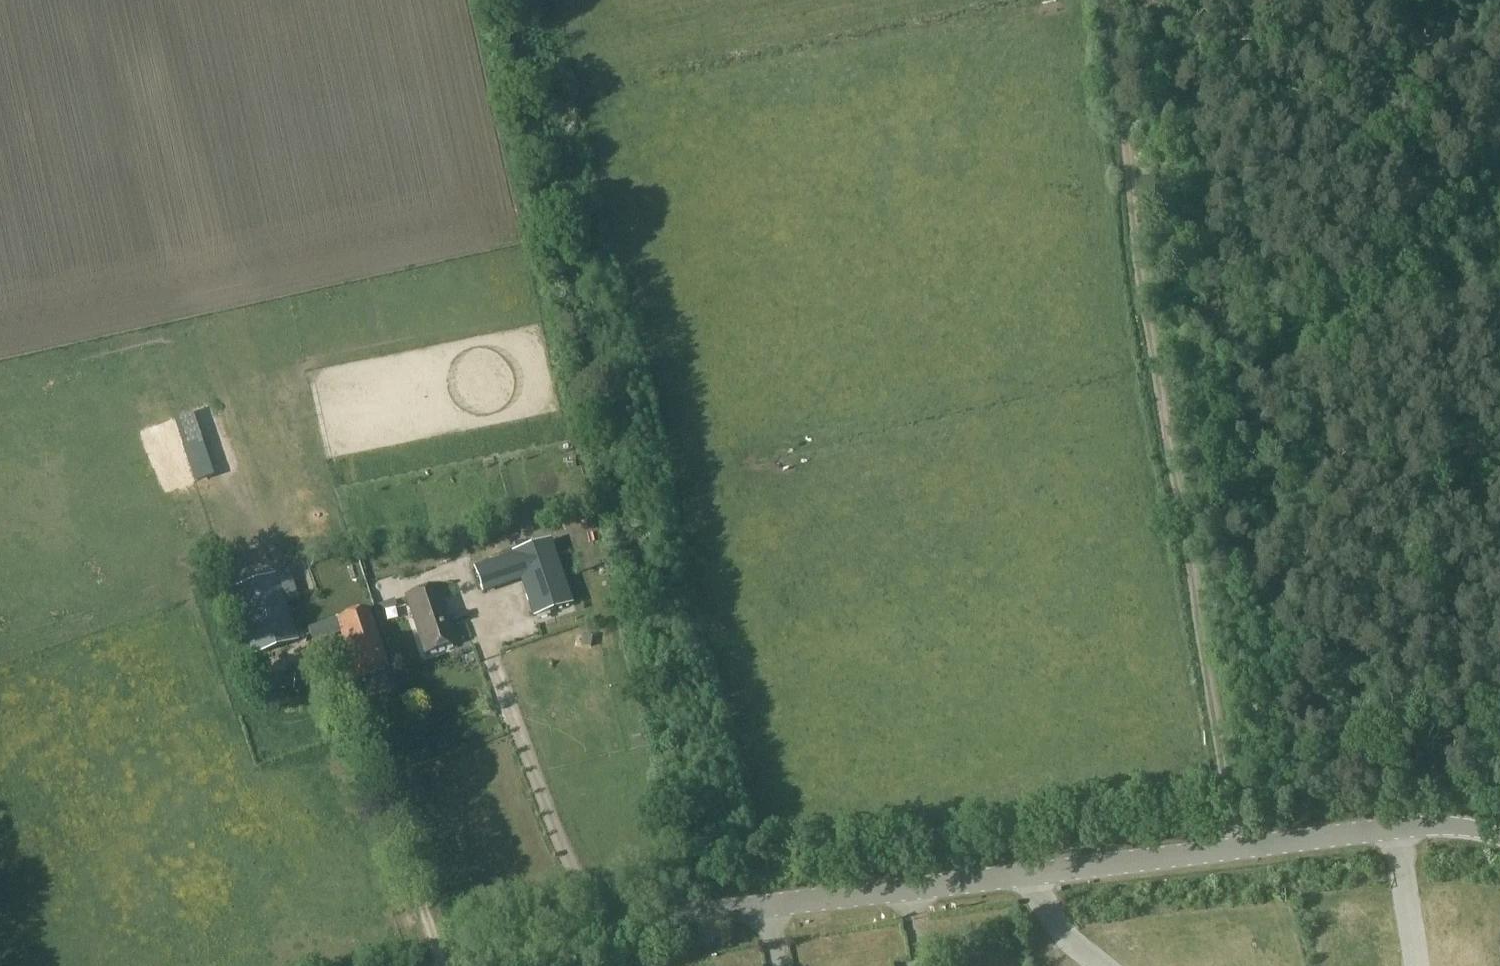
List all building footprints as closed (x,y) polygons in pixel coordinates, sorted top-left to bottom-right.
[(214,474),(204,442),(185,448),(195,480),(214,474)] [(482,595),(494,591),(485,565),(473,569),(482,595)] [(276,574),(230,591),(252,658),(299,642),(276,574)] [(435,589),(406,599),(425,654),(454,644),(435,589)] [(567,591),(528,605),(533,617),(572,604),(567,591)] [(336,615),(342,633),(358,679),(387,669),(365,605),(336,615)] [(528,671),(494,676),(496,685),(529,680),(528,671)]
